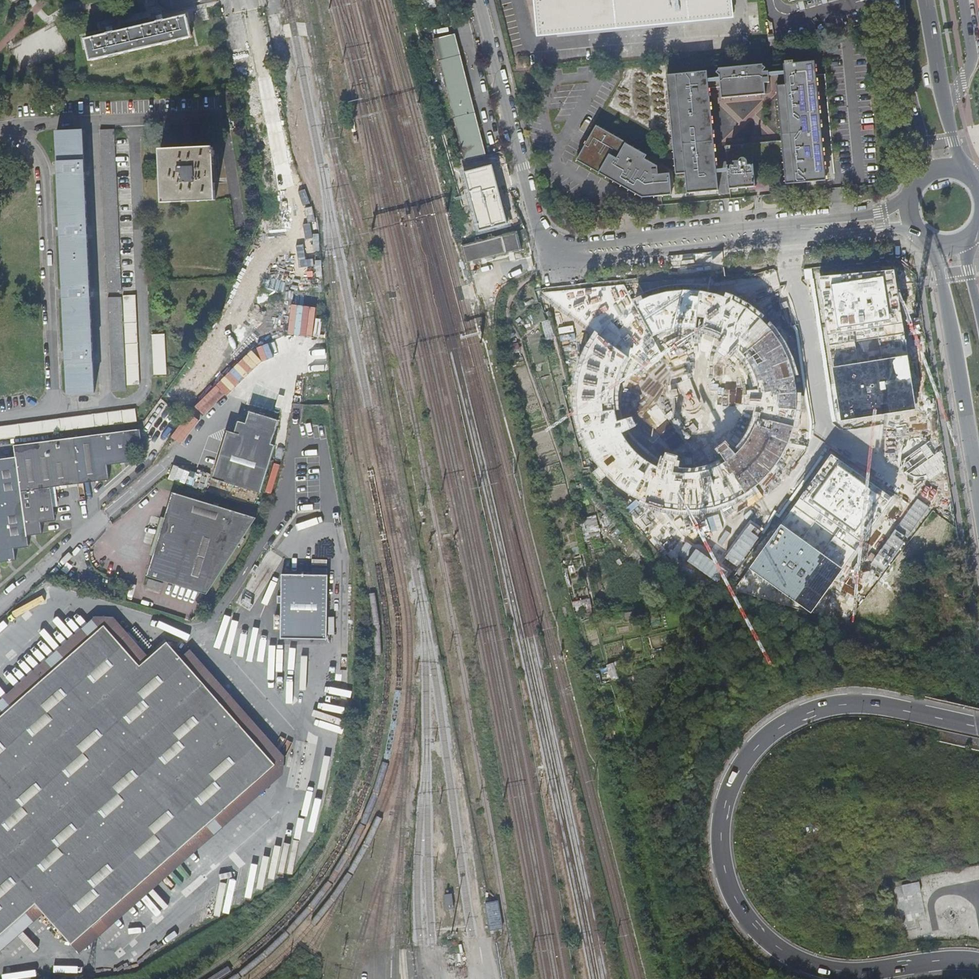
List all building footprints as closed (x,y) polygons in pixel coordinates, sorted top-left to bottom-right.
[(541,36),(735,18),(734,0),(539,0),(541,36)] [(107,33),(85,39),(90,60),(191,37),(186,16),(164,21),(163,15),(157,16),(158,22),(114,32),(113,26),(106,28),(107,33)] [(867,30),(865,23),(853,27),(855,33),(867,30)] [(463,160),(486,154),(455,35),(432,41),(463,160)] [(788,65),(785,65),(786,72),(786,76),(787,86),(787,93),(778,94),(782,142),(726,147),(728,169),(728,172),(729,190),(749,188),(755,188),(753,162),(762,162),(784,160),(786,185),(826,182),(825,161),(817,63),(795,65),(795,64),(794,63),(788,64),(788,65)] [(766,84),(771,84),(770,77),(770,73),(770,72),(764,73),(764,72),(768,69),(764,66),(764,65),(721,69),(717,73),(721,75),(721,78),(709,79),(709,72),(668,75),(676,174),(685,173),(687,193),(718,191),(716,173),(716,170),(710,89),(722,88),(722,99),(767,95),(766,84)] [(628,141),(598,124),(578,158),(643,197),(658,196),(661,195),(671,195),(670,172),(658,174),(658,165),(646,158),(648,154),(627,142),(628,141)] [(108,292),(120,291),(117,236),(112,129),(100,130),(108,292)] [(94,392),(82,131),(57,132),(69,393),(94,392)] [(161,205),(213,202),(212,185),(210,185),(209,167),(211,167),(211,150),(159,152),(161,205)] [(764,190),(762,162),(753,162),(755,188),(749,188),(749,191),(764,190)] [(478,209),(500,204),(494,180),(472,185),(478,209)] [(467,263),(505,253),(501,239),(463,249),(467,263)] [(895,270),(819,277),(841,420),(916,409),(895,270)] [(579,431),(585,448),(593,462),(603,474),(615,485),(628,494),(642,502),(658,507),(674,510),(690,510),(706,509),(721,505),(736,499),(750,491),(763,481),(774,469),(783,456),(790,442),(795,427),(798,411),(799,395),(797,379),(794,363),(788,348),(779,333),(767,320),(754,308),(739,299),(723,292),(706,287),(688,286),(670,287),(653,291),(637,297),(632,299),(624,286),(542,292),(596,331),(587,346),(580,362),(575,379),(574,396),(575,414),(579,431)] [(135,296),(122,297),(126,387),(139,386),(135,296)] [(124,390),(120,298),(108,298),(112,391),(124,390)] [(166,375),(165,334),(151,335),(153,376),(166,375)] [(0,426),(0,439),(137,422),(135,409),(0,426)] [(260,491),(261,489),(275,444),(271,443),(278,419),(249,410),(246,422),(238,420),(234,432),(227,430),(213,477),(256,490),(260,491)] [(14,446),(15,457),(0,459),(0,560),(0,562),(16,560),(15,548),(29,546),(28,536),(42,534),(41,523),(56,520),(51,487),(109,479),(107,464),(129,461),(127,447),(142,445),(140,429),(107,433),(14,446)] [(895,494),(830,448),(749,567),(812,612),(895,494)] [(259,517),(175,493),(149,578),(208,596),(259,517)] [(280,637),(326,638),(327,572),(281,572),(280,637)] [(36,903),(71,943),(275,764),(167,642),(139,665),(104,625),(0,717),(0,935),(36,903)] [(901,885),(904,895),(921,892),(919,882),(901,885)] [(452,893),(444,894),(446,910),(454,909),(452,893)] [(502,929),(498,902),(484,904),(489,931),(502,929)]
